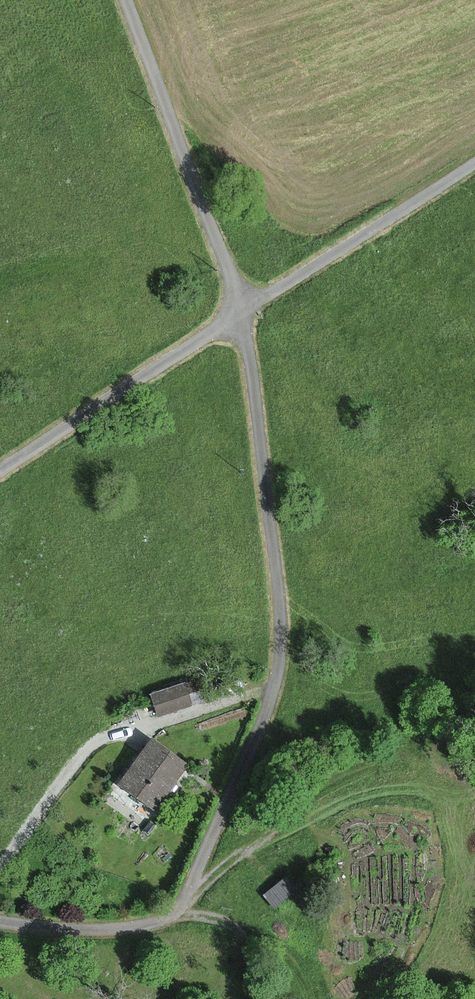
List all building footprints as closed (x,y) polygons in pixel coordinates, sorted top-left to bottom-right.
[(179,688),(150,697),(153,707),(156,718),(186,709),(182,698),(179,688)] [(156,751),(144,743),(136,755),(116,786),(152,810),(180,767),(156,751)] [(293,893),(281,877),(259,894),(271,909),(293,893)]
